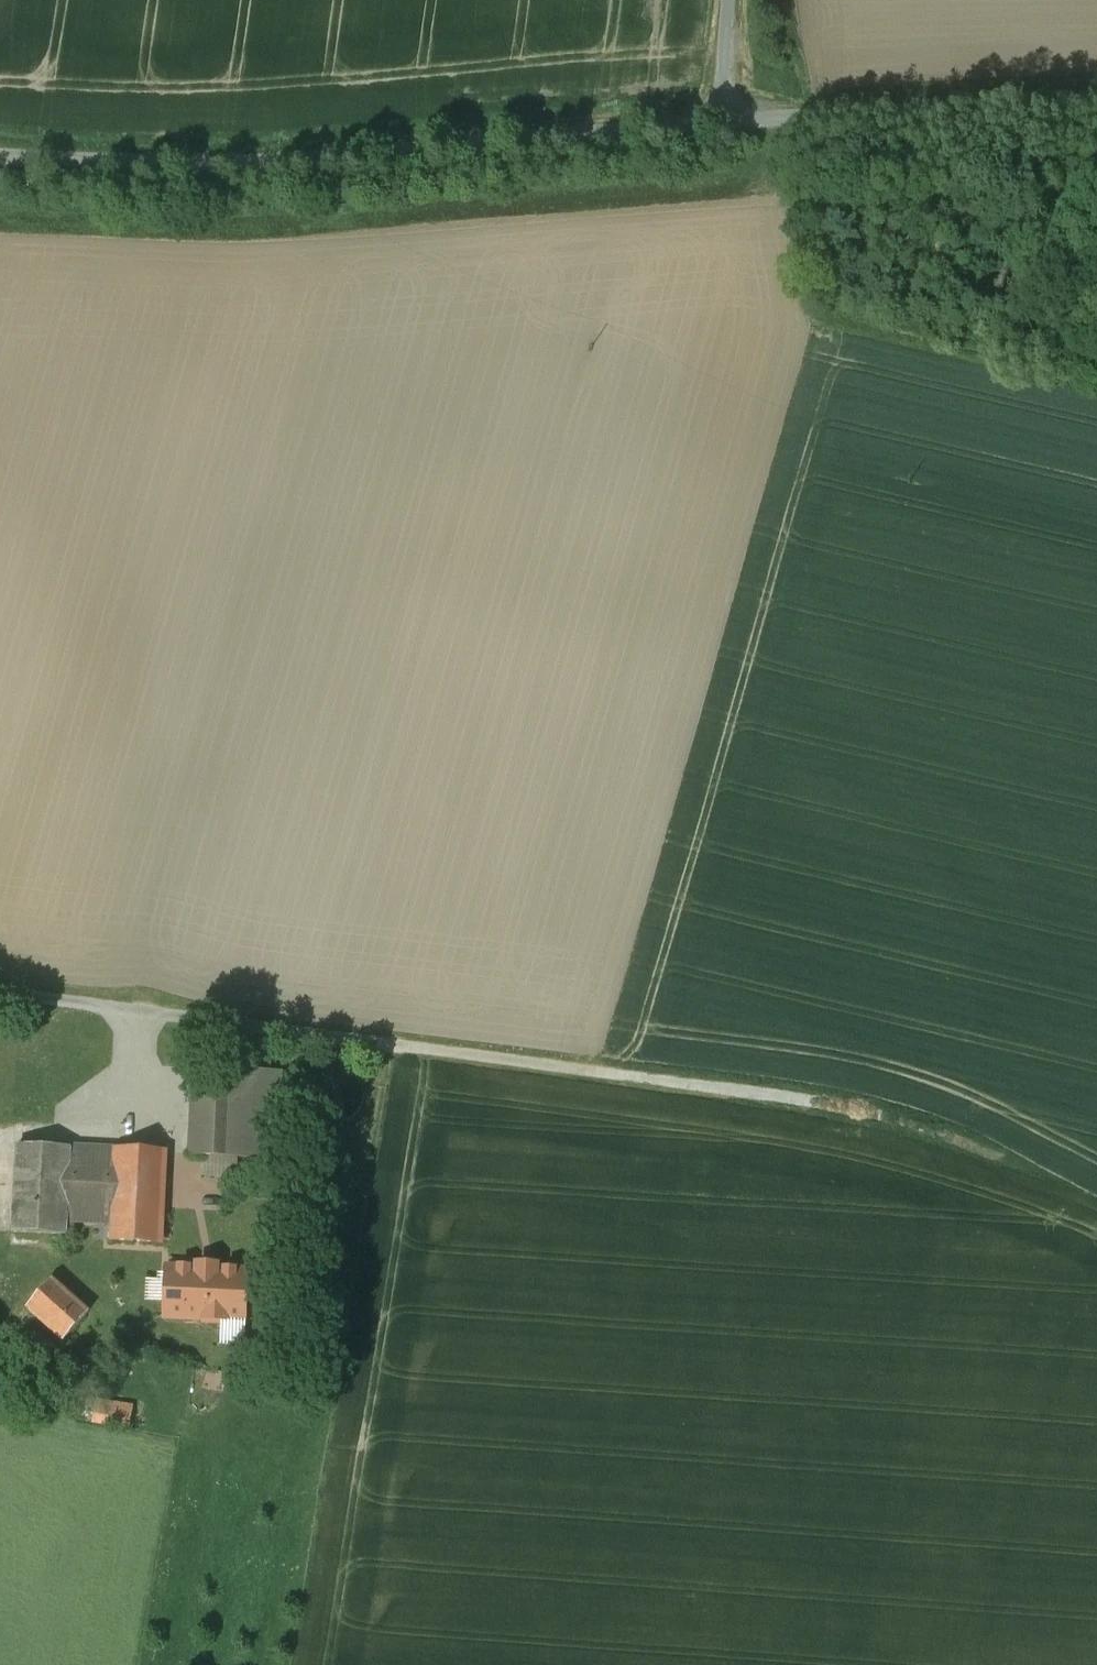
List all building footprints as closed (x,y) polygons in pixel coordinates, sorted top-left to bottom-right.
[(244,1070),(195,1068),(191,1157),(240,1159),(244,1070)] [(281,1072),(244,1070),(240,1159),(278,1160),(282,1121),(281,1072)] [(175,1150),(13,1141),(8,1234),(64,1237),(65,1220),(112,1222),(108,1291),(166,1295),(175,1150)] [(89,1313),(53,1281),(27,1309),(63,1342),(89,1313)] [(134,1406),(97,1401),(93,1423),(131,1429),(134,1406)]
